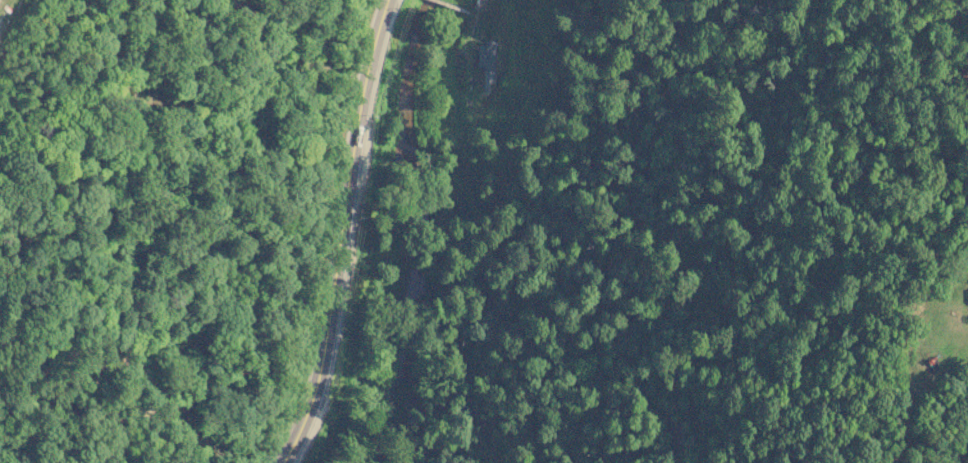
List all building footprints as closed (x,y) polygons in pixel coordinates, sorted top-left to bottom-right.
[(475,66),(482,66),(481,88),(487,88),(487,80),(492,80),(494,39),(485,39),(484,45),(476,44),(475,66)]
